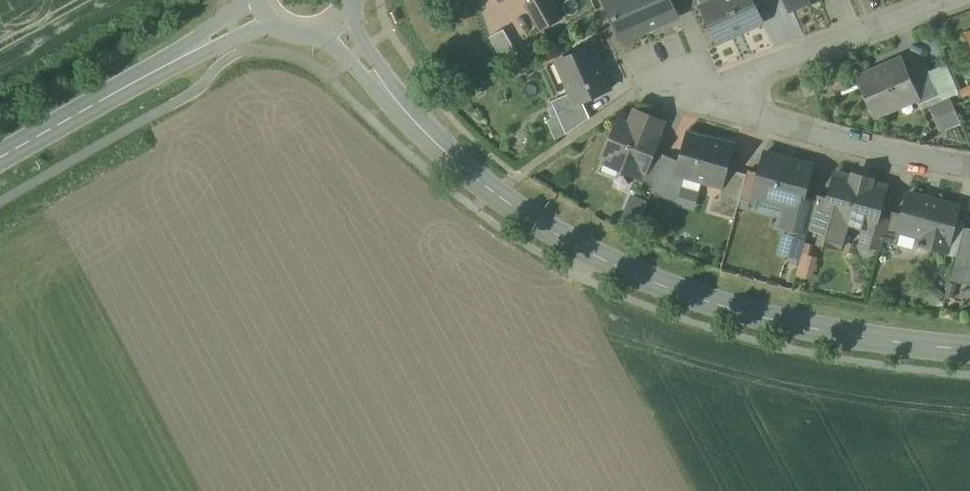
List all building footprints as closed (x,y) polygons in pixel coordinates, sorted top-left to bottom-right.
[(526,5),(541,31),(560,20),(549,0),(535,0),(526,5)] [(608,4),(606,0),(605,0),(604,0),(622,41),(677,17),(669,0),(617,0),(608,4)] [(702,7),(718,43),(762,23),(754,6),(752,0),(717,0),(702,7)] [(791,9),(811,0),(787,0),(791,9)] [(518,54),(503,30),(490,38),(504,62),(518,54)] [(590,48),(557,62),(571,93),(576,105),(582,102),(609,90),(590,48)] [(901,60),(859,79),(876,117),(916,99),(918,98),(907,72),(901,60)] [(926,64),(907,72),(918,98),(916,99),(919,105),(940,96),(926,64)] [(576,105),(571,93),(552,102),(567,135),(590,119),(582,102),(576,105)] [(634,110),(628,124),(619,120),(604,156),(605,157),(607,153),(622,159),(619,166),(637,173),(644,176),(654,151),(660,137),(659,137),(665,123),(634,110)] [(735,146),(687,133),(679,162),(676,172),(685,174),(685,176),(722,187),(728,170),(735,146)] [(654,151),(644,176),(637,173),(634,180),(653,187),(666,156),(654,151)] [(812,167),(765,154),(754,193),(772,198),(772,199),(773,200),(787,204),(801,208),(803,199),(812,167)] [(679,162),(666,156),(653,187),(651,193),(677,204),(685,176),(685,174),(676,172),(679,162)] [(747,175),(728,170),(722,187),(718,201),(738,207),(747,175)] [(872,180),(854,175),(853,179),(836,174),(829,201),(821,227),(828,229),(845,234),(848,223),(867,229),(874,230),(878,217),(885,190),(871,186),(872,180)] [(935,203),(924,200),(924,198),(909,194),(904,215),(900,228),(902,228),(921,233),(918,245),(945,252),(958,208),(935,202),(935,203)] [(829,201),(817,198),(816,203),(809,228),(827,233),(828,229),(821,227),(829,201)] [(801,208),(787,204),(781,225),(808,232),(809,228),(816,203),(803,199),(801,208)] [(904,215),(892,212),(890,221),(884,242),(897,245),(902,228),(900,228),(904,215)] [(874,230),(867,229),(863,244),(882,249),(884,242),(890,221),(878,217),(874,230)] [(963,232),(956,258),(969,260),(969,232),(963,232)] [(813,257),(802,254),(796,276),(807,279),(813,257)]
